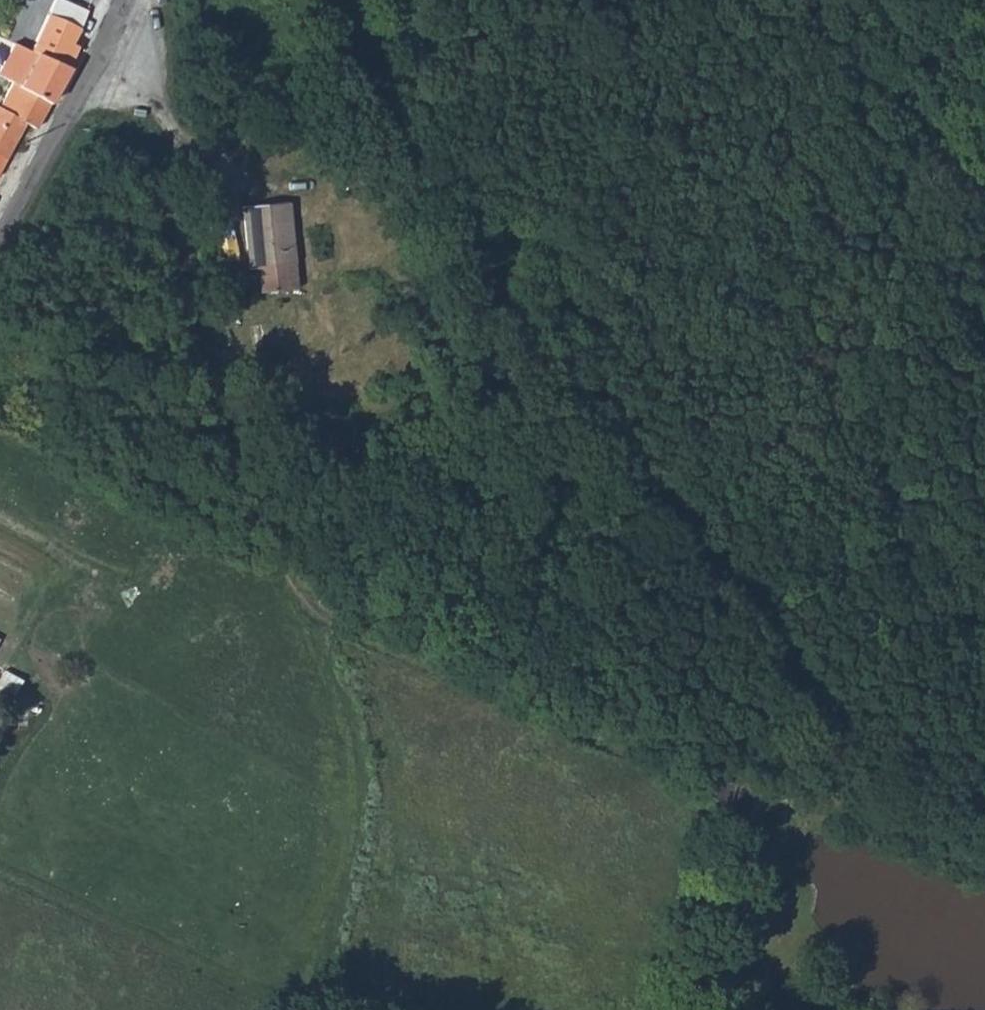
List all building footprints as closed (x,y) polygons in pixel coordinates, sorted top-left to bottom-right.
[(49,100),(90,1),(88,0),(55,0),(28,52),(32,54),(17,84),(49,100)] [(0,104),(0,160),(1,160),(22,119),(35,126),(49,100),(17,84),(12,81),(0,104)] [(272,282),(300,278),(287,200),(246,207),(254,268),(269,265),(272,282)]
